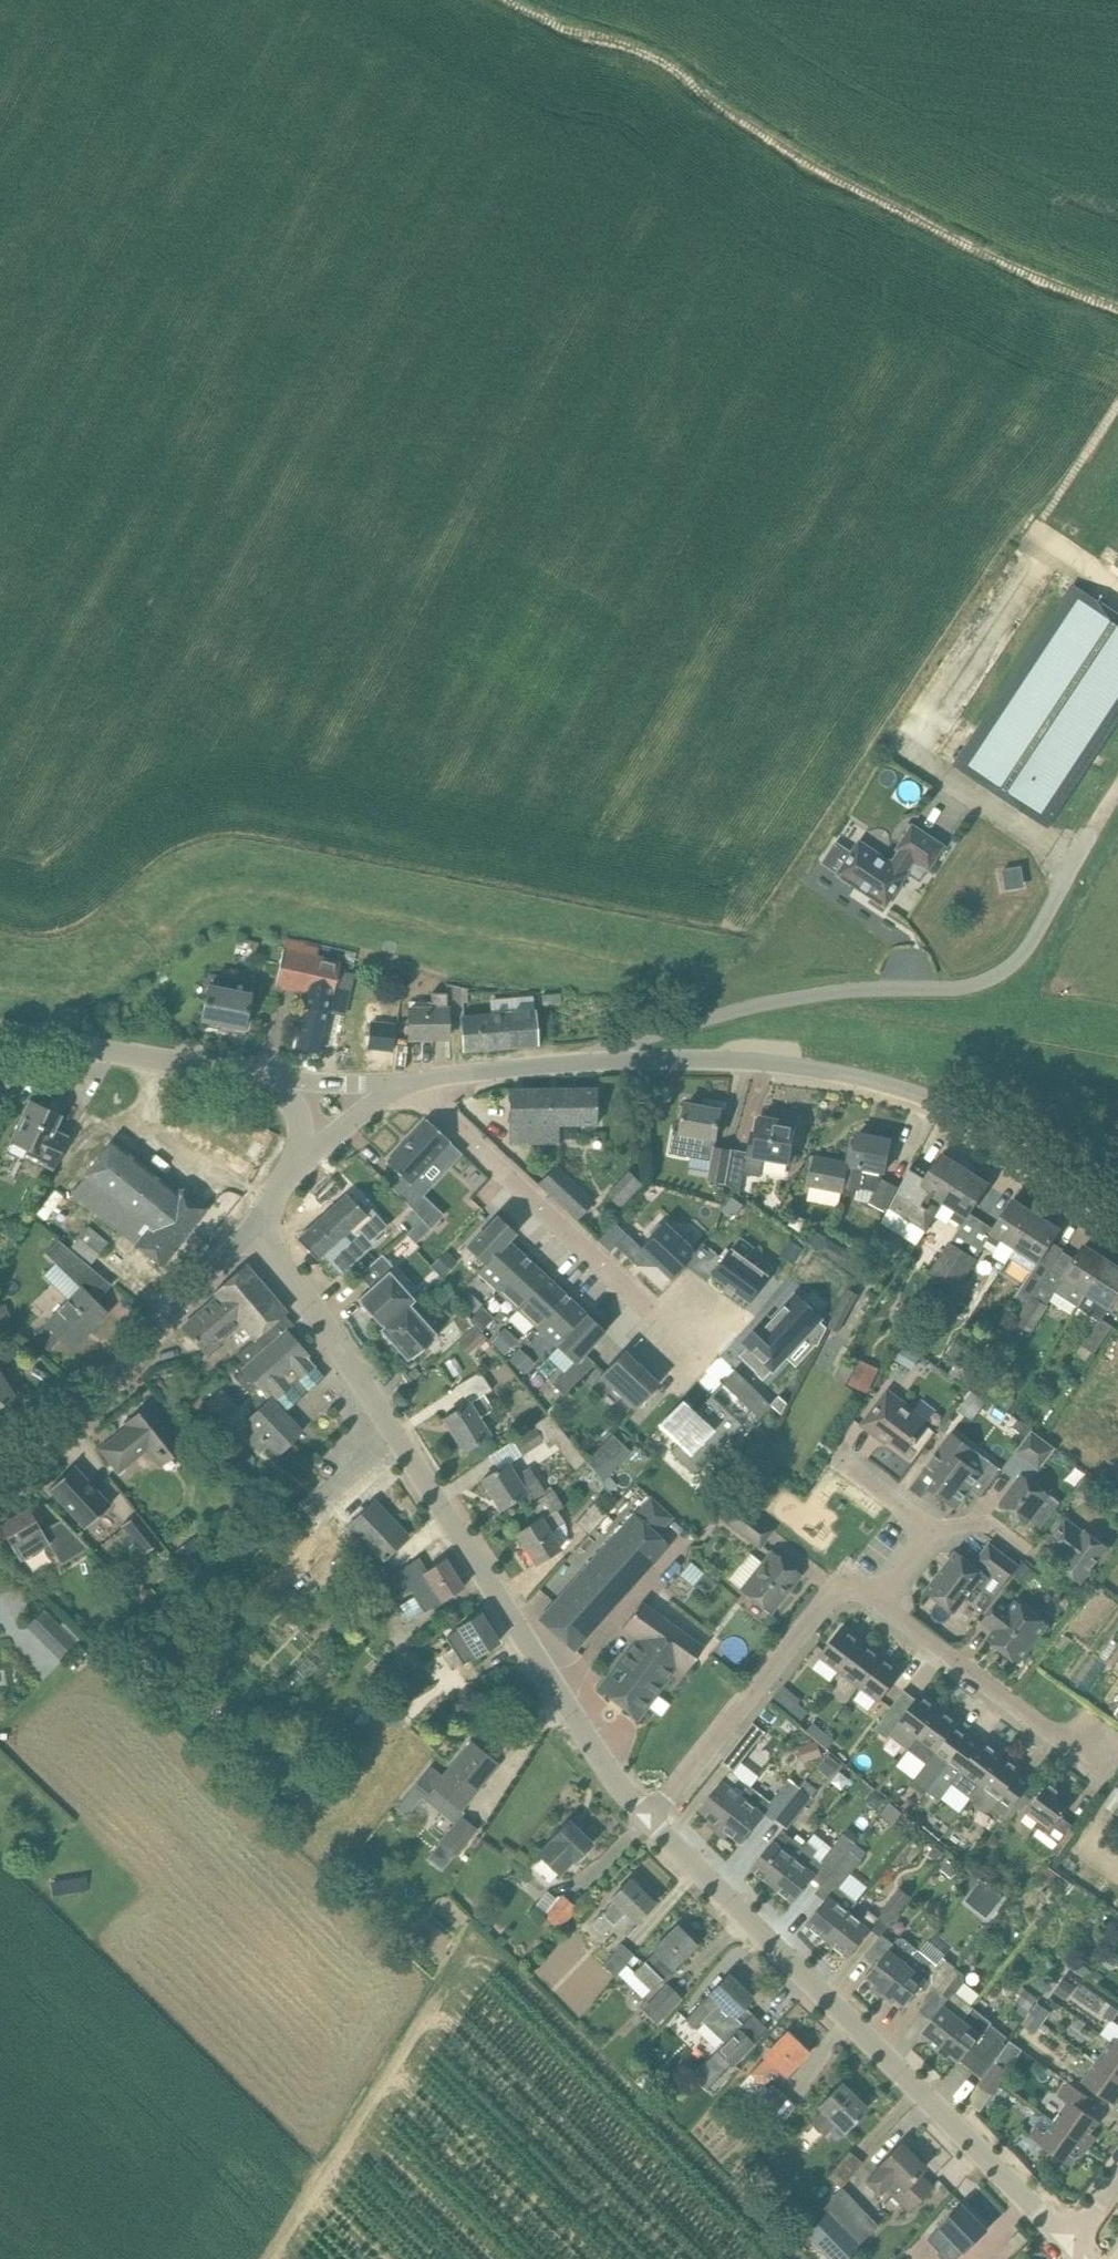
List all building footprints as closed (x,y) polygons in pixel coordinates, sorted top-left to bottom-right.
[(1048,827),(1117,721),(1117,613),(1067,579),(1058,592),(1066,598),(956,765),(1048,827)] [(837,841),(822,863),(839,874),(838,875),(887,907),(910,873),(908,872),(916,861),(930,870),(946,846),(914,825),(898,849),(900,850),(893,862),(861,840),(853,852),(837,841)] [(1007,867),(1011,888),(1030,885),(1027,864),(1007,867)] [(279,964),(275,986),(303,992),(306,981),(310,982),(316,956),(316,955),(318,945),(287,938),(284,950),(282,949),(279,964)] [(301,1004),(293,1047),(321,1052),(333,991),(347,994),(352,973),(340,970),(342,961),(316,955),(316,956),(310,982),(306,981),(303,992),(305,992),(302,1004),(301,1004)] [(251,994),(231,990),(233,979),(211,976),(209,985),(208,985),(202,1020),(245,1028),(251,994)] [(447,1009),(447,1015),(464,1014),(464,1003),(467,1003),(467,988),(461,988),(447,984),(448,993),(447,1009)] [(448,993),(433,994),(434,1009),(410,1009),(410,1038),(447,1037),(447,1015),(447,1009),(448,993)] [(538,1045),(536,1023),(535,1011),(534,1011),(533,1002),(518,1003),(518,999),(495,1001),(496,1014),(461,1017),(464,1051),(538,1045)] [(637,1008),(626,1009),(627,1020),(638,1019),(637,1008)] [(374,1023),(371,1048),(395,1050),(398,1026),(374,1023)] [(598,1124),(597,1110),(597,1088),(510,1089),(511,1144),(560,1143),(559,1125),(598,1124)] [(10,1140),(3,1156),(20,1164),(24,1155),(54,1169),(69,1137),(54,1130),(61,1115),(30,1101),(11,1140),(10,1140)] [(707,1107),(687,1103),(682,1131),(675,1130),(671,1153),(693,1157),(694,1152),(714,1156),(708,1185),(726,1188),(733,1151),(733,1149),(720,1147),(721,1138),(717,1138),(723,1110),(720,1109),(721,1105),(708,1103),(707,1107)] [(750,1154),(733,1151),(726,1188),(741,1191),(744,1172),(762,1175),(765,1157),(791,1161),(798,1123),(762,1117),(759,1133),(754,1132),(750,1154)] [(450,1140),(427,1119),(387,1162),(417,1190),(426,1181),(419,1174),(433,1158),(446,1170),(462,1153),(449,1141),(450,1140)] [(892,1140),(859,1133),(856,1146),(852,1145),(849,1163),(816,1156),(810,1185),(844,1192),(845,1187),(857,1190),(862,1167),(886,1172),(892,1140)] [(162,1266),(207,1210),(179,1187),(176,1191),(113,1140),(71,1192),(136,1244),(135,1245),(162,1266)] [(917,1245),(948,1196),(966,1169),(942,1155),(930,1173),(914,1163),(883,1224),(917,1245)] [(537,1186),(576,1223),(595,1203),(556,1166),(537,1186)] [(963,1224),(977,1203),(989,1184),(966,1169),(948,1196),(960,1204),(952,1217),(963,1224)] [(885,1210),(896,1186),(881,1179),(869,1202),(885,1210)] [(606,1195),(621,1209),(629,1200),(614,1187),(606,1195)] [(366,1213),(346,1193),(298,1239),(317,1260),(324,1253),(342,1273),(377,1239),(374,1236),(386,1225),(371,1208),(366,1213)] [(422,1219),(407,1233),(415,1243),(431,1228),(444,1214),(422,1194),(411,1206),(422,1219)] [(734,1197),(724,1211),(731,1216),(735,1219),(745,1204),(743,1203),(734,1197)] [(1005,1264),(1037,1215),(1014,1200),(988,1240),(1000,1248),(994,1257),(1005,1264)] [(516,1233),(498,1215),(467,1247),(485,1264),(516,1233)] [(1037,1215),(1001,1272),(1007,1275),(1016,1261),(1033,1272),(1017,1296),(1030,1305),(1065,1249),(1053,1241),(1060,1230),(1037,1215)] [(661,1264),(673,1276),(697,1250),(666,1221),(663,1223),(661,1221),(651,1231),(654,1233),(643,1245),(628,1232),(617,1243),(618,1244),(640,1264),(641,1263),(650,1254),(661,1264)] [(62,1242),(90,1266),(110,1242),(89,1226),(72,1248),(63,1241),(62,1242)] [(862,1258),(827,1238),(818,1253),(853,1273),(862,1258)] [(528,1258),(509,1240),(478,1272),(498,1291),(528,1258)] [(90,1267),(90,1266),(62,1242),(50,1256),(61,1266),(63,1264),(86,1283),(95,1272),(90,1267)] [(945,1278),(963,1251),(949,1242),(931,1269),(945,1278)] [(1078,1307),(1090,1288),(1108,1261),(1085,1246),(1055,1292),(1078,1307)] [(732,1247),(712,1274),(750,1302),(770,1275),(732,1247)] [(963,1251),(945,1278),(959,1287),(976,1259),(963,1251)] [(410,1304),(415,1299),(390,1272),(395,1267),(382,1254),(359,1275),(370,1288),(359,1298),(362,1301),(360,1303),(381,1325),(382,1324),(384,1326),(384,1327),(410,1304)] [(547,1276),(528,1258),(498,1291),(517,1309),(547,1276)] [(1117,1296),(1117,1267),(1108,1261),(1090,1288),(1101,1295),(1093,1307),(1106,1315),(1117,1296)] [(255,1339),(285,1314),(287,1311),(246,1264),(214,1292),(218,1297),(184,1327),(206,1352),(240,1322),(255,1339)] [(567,1294),(547,1276),(517,1309),(536,1327),(567,1294)] [(863,1293),(852,1287),(850,1286),(827,1325),(840,1333),(863,1293)] [(108,1313),(92,1297),(82,1287),(47,1324),(35,1336),(49,1350),(61,1338),(71,1348),(90,1328),(91,1330),(108,1313)] [(768,1315),(741,1343),(745,1346),(762,1363),(753,1372),(763,1381),(764,1380),(772,1372),(773,1373),(787,1358),(788,1357),(786,1354),(805,1333),(815,1342),(819,1347),(829,1328),(822,1321),(825,1318),(821,1314),(797,1291),(771,1318),(768,1315)] [(586,1312),(567,1294),(536,1327),(556,1345),(586,1312)] [(1030,1333),(1035,1325),(1047,1305),(1035,1297),(1030,1305),(1017,1325),(1030,1333)] [(410,1304),(384,1327),(384,1326),(380,1329),(408,1360),(411,1356),(412,1358),(435,1338),(434,1336),(437,1333),(410,1304)] [(487,1328),(494,1315),(481,1307),(473,1320),(487,1328)] [(606,1331),(586,1312),(556,1345),(576,1363),(606,1331)] [(288,1331),(294,1324),(285,1314),(255,1339),(237,1355),(246,1365),(234,1376),(255,1399),(267,1388),(287,1411),(326,1377),(307,1356),(308,1355),(288,1331)] [(1113,1325),(1100,1315),(1081,1343),(1094,1352),(1113,1325)] [(660,1383),(624,1350),(600,1375),(636,1409),(660,1383)] [(862,1360),(851,1385),(871,1394),(882,1369),(862,1360)] [(735,1370),(723,1383),(723,1384),(754,1412),(761,1419),(773,1406),(735,1370)] [(464,1451),(483,1439),(490,1434),(479,1417),(493,1408),(484,1393),(491,1388),(480,1371),(457,1385),(468,1403),(444,1418),(464,1451)] [(0,1374),(0,1406),(15,1397),(3,1378),(0,1374)] [(284,1414),(287,1411),(267,1388),(255,1399),(247,1407),(254,1414),(247,1421),(255,1429),(247,1438),(260,1451),(268,1443),(278,1454),(301,1431),(284,1414)] [(907,1453),(920,1435),(931,1421),(888,1389),(862,1425),(880,1438),(883,1435),(907,1453)] [(208,1404),(218,1414),(232,1399),(223,1390),(208,1404)] [(772,1404),(783,1414),(788,1406),(789,1404),(789,1403),(788,1402),(780,1395),(780,1396),(772,1404)] [(743,1425),(712,1396),(696,1412),(683,1400),(660,1426),(681,1444),(672,1453),(697,1475),(743,1425)] [(130,1425),(101,1449),(119,1471),(152,1444),(163,1458),(170,1458),(186,1446),(151,1402),(127,1422),(130,1425)] [(587,1461),(550,1415),(534,1425),(536,1427),(513,1440),(523,1457),(545,1443),(550,1449),(556,1444),(577,1469),(587,1461)] [(1020,1419),(1014,1427),(1024,1435),(1030,1427),(1020,1419)] [(1018,1481),(1001,1503),(1014,1513),(1013,1518),(1019,1523),(1023,1520),(1028,1524),(1031,1520),(1042,1528),(1061,1503),(1050,1494),(1032,1480),(1057,1448),(1033,1430),(1016,1452),(1031,1463),(1018,1481)] [(1002,1469),(978,1451),(953,1432),(925,1469),(937,1478),(930,1487),(957,1508),(971,1489),(982,1496),(1002,1469)] [(603,1482),(617,1467),(598,1449),(587,1461),(603,1482)] [(546,1489),(541,1482),(531,1467),(517,1476),(508,1462),(483,1479),(502,1509),(525,1494),(529,1500),(546,1489)] [(85,1528),(111,1504),(75,1465),(49,1489),(85,1528)] [(1088,1501),(1100,1485),(1088,1476),(1076,1492),(1088,1501)] [(604,1482),(611,1491),(617,1486),(610,1477),(604,1482)] [(567,1523),(559,1511),(565,1508),(553,1489),(531,1503),(540,1519),(517,1533),(536,1563),(562,1547),(552,1532),(567,1523)] [(651,1497),(539,1619),(576,1651),(656,1564),(671,1547),(658,1535),(674,1517),(651,1497)] [(364,1579),(392,1552),(408,1536),(396,1523),(394,1525),(373,1503),(375,1502),(374,1501),(348,1526),(367,1547),(349,1564),(364,1579)] [(595,1503),(578,1523),(591,1534),(608,1515),(595,1503)] [(773,1530),(739,1505),(726,1522),(759,1548),(773,1530)] [(41,1527),(29,1508),(0,1525),(13,1548),(21,1560),(49,1543),(41,1531),(43,1530),(41,1527)] [(161,1542),(151,1530),(137,1513),(122,1525),(146,1554),(161,1542)] [(1082,1582),(1095,1564),(1108,1547),(1087,1530),(1085,1532),(1066,1518),(1048,1542),(1067,1556),(1060,1565),(1082,1582)] [(61,1564),(90,1548),(75,1533),(51,1547),(61,1564)] [(1007,1581),(1019,1565),(990,1543),(978,1560),(991,1570),(988,1574),(957,1551),(927,1591),(956,1613),(969,1595),(978,1584),(995,1597),(1007,1581)] [(802,1574),(784,1560),(772,1551),(741,1589),(771,1613),(802,1574)] [(426,1611),(445,1599),(464,1587),(446,1558),(427,1570),(419,1557),(392,1575),(405,1595),(413,1590),(416,1595),(401,1605),(411,1620),(426,1611)] [(691,1559),(671,1587),(684,1597),(705,1569),(691,1559)] [(1020,1662),(1033,1645),(1049,1623),(1018,1600),(1013,1606),(1001,1597),(995,1604),(982,1622),(994,1631),(988,1639),(1020,1662)] [(676,1669),(683,1674),(704,1648),(642,1602),(623,1629),(637,1639),(599,1688),(639,1719),(676,1669)] [(59,1658),(76,1641),(44,1610),(28,1627),(59,1658)] [(464,1664),(480,1654),(499,1642),(481,1613),(457,1628),(458,1629),(446,1636),(464,1664)] [(840,1672),(864,1640),(844,1625),(820,1656),(840,1672)] [(860,1687),(884,1655),(864,1640),(840,1672),(860,1687)] [(880,1702),(891,1688),(904,1670),(884,1655),(860,1687),(880,1702)] [(899,1698),(876,1728),(891,1740),(894,1736),(910,1749),(942,1706),(922,1692),(911,1707),(899,1698)] [(798,1703),(792,1710),(803,1718),(809,1711),(798,1703)] [(942,1706),(910,1749),(927,1762),(910,1784),(925,1795),(928,1792),(962,1745),(970,1733),(958,1724),(961,1721),(942,1706)] [(766,1732),(754,1722),(723,1761),(735,1771),(766,1732)] [(820,1740),(825,1734),(813,1724),(808,1730),(820,1740)] [(962,1745),(928,1792),(941,1802),(954,1784),(972,1797),(1005,1754),(985,1739),(983,1743),(970,1733),(962,1745)] [(825,1734),(820,1740),(829,1747),(834,1742),(825,1734)] [(461,1811),(485,1782),(499,1764),(471,1741),(443,1775),(431,1765),(417,1783),(429,1793),(433,1788),(461,1811)] [(815,1741),(799,1749),(804,1761),(821,1753),(815,1741)] [(819,1768),(831,1777),(841,1761),(829,1753),(819,1768)] [(1005,1754),(972,1797),(976,1800),(977,1803),(978,1806),(981,1809),(984,1811),(988,1812),(992,1812),(1004,1820),(1028,1788),(1034,1781),(1021,1772),(1024,1768),(1005,1754)] [(723,1780),(700,1809),(712,1818),(708,1824),(717,1831),(752,1787),(742,1777),(735,1771),(732,1769),(723,1780)] [(786,1806),(801,1786),(791,1779),(776,1798),(786,1806)] [(777,1818),(789,1828),(819,1790),(806,1779),(801,1786),(786,1806),(787,1806),(777,1818)] [(1055,1850),(1058,1846),(1071,1829),(1059,1820),(1075,1798),(1051,1780),(1027,1813),(1036,1820),(1033,1824),(1038,1827),(1033,1834),(1055,1850)] [(774,1803),(752,1787),(717,1831),(727,1838),(731,1833),(743,1842),(774,1803)] [(423,1798),(412,1788),(396,1807),(407,1817),(423,1798)] [(879,1790),(870,1801),(895,1821),(904,1810),(879,1790)] [(457,1855),(478,1830),(462,1816),(441,1842),(457,1855)] [(550,1838),(552,1839),(538,1853),(559,1875),(574,1861),(575,1862),(593,1843),(568,1820),(550,1838)] [(849,1828),(826,1857),(837,1866),(857,1842),(858,1843),(862,1838),(849,1828)] [(795,1840),(793,1839),(795,1838),(783,1829),(752,1868),(773,1885),(796,1856),(808,1841),(799,1835),(795,1840)] [(831,1874),(843,1883),(862,1859),(852,1851),(858,1843),(857,1842),(837,1866),(831,1874)] [(796,1856),(773,1885),(795,1902),(826,1863),(815,1854),(807,1865),(796,1856)] [(53,1879),(54,1893),(88,1891),(87,1877),(53,1879)] [(966,1896),(987,1916),(1005,1897),(984,1877),(966,1896)] [(636,1922),(639,1919),(654,1903),(630,1879),(611,1898),(614,1900),(592,1923),(604,1934),(626,1912),(636,1922)] [(859,1901),(849,1893),(838,1885),(807,1923),(829,1940),(859,1901)] [(883,1915),(892,1923),(915,1896),(904,1886),(883,1912),(884,1913),(883,1915)] [(559,1900),(545,1915),(562,1929),(580,1908),(564,1894),(559,1900)] [(861,1920),(852,1913),(860,1902),(859,1901),(829,1940),(850,1957),(880,1919),(869,1910),(861,1920)] [(634,1972),(633,1973),(646,1986),(650,1990),(651,1991),(661,1980),(664,1983),(666,1982),(677,1971),(674,1968),(697,1945),(678,1925),(662,1941),(654,1949),(655,1951),(634,1972)] [(899,1939),(896,1942),(884,1933),(866,1956),(877,1965),(869,1975),(878,1983),(875,1988),(884,1995),(920,1950),(906,1938),(899,1939)] [(627,1964),(634,1956),(635,1954),(622,1943),(604,1965),(617,1976),(619,1974),(627,1964)] [(918,1971),(910,1964),(921,1950),(920,1950),(884,1995),(893,2002),(897,1998),(907,2006),(915,1995),(927,2004),(956,1967),(948,1960),(935,1958),(925,1962),(918,1971)] [(1117,1961),(1106,1953),(1100,1962),(1111,1970),(1117,1961)] [(1077,1972),(1083,1964),(1071,1955),(1066,1964),(1077,1972)] [(1083,1964),(1077,1972),(1089,1980),(1094,1972),(1083,1964)] [(969,2013),(969,2012),(975,2005),(958,1992),(966,1982),(965,1975),(956,1967),(927,2004),(921,2011),(932,2020),(924,2031),(933,2038),(930,2043),(939,2050),(969,2013)] [(697,2010),(687,2020),(696,2029),(703,2022),(723,2042),(716,2049),(718,2050),(692,2077),(707,2091),(733,2065),(754,2044),(738,2029),(753,2014),(752,2013),(750,2015),(743,2008),(753,1998),(728,1974),(695,2008),(697,2010)] [(644,2008),(658,2022),(682,1998),(668,1984),(644,2008)] [(1044,2023),(1052,2011),(1040,2001),(1031,2014),(1044,2023)] [(1101,2013),(1114,2021),(1117,2015),(1117,2007),(1108,2001),(1101,2013)] [(973,2007),(969,2013),(939,2050),(949,2058),(952,2053),(962,2061),(970,2050),(982,2059),(1000,2037),(989,2028),(993,2023),(973,2007)] [(1036,2035),(1044,2023),(1031,2014),(1031,2015),(1036,2018),(1028,2029),(1036,2035)] [(800,2067),(796,2064),(808,2052),(788,2032),(765,2055),(768,2058),(741,2086),(782,2123),(797,2107),(772,2084),(769,2088),(763,2083),(777,2068),(785,2075),(790,2079),(800,2067)] [(1097,2061),(1117,2076),(1117,2047),(1111,2042),(1097,2061)] [(992,2094),(1005,2076),(1009,2070),(996,2061),(979,2085),(992,2094)] [(1117,2102),(1117,2076),(1097,2061),(1084,2081),(1117,2104),(1117,2102)] [(1093,2099),(1075,2086),(1069,2082),(1059,2096),(1068,2102),(1055,2121),(1091,2146),(1097,2136),(1092,2132),(1100,2120),(1086,2109),(1093,2099)] [(845,2131),(851,2125),(866,2109),(841,2084),(818,2107),(824,2111),(811,2124),(823,2135),(836,2122),(845,2131)] [(1084,2155),(1091,2146),(1055,2121),(1047,2132),(1037,2126),(1030,2136),(1070,2163),(1078,2152),(1084,2155)] [(866,2180),(880,2193),(893,2179),(903,2190),(896,2197),(909,2210),(932,2186),(919,2174),(926,2167),(902,2143),(879,2166),(880,2167),(866,2180)] [(863,2162),(850,2151),(829,2177),(843,2188),(863,2162)] [(972,2245),(988,2229),(964,2204),(941,2226),(942,2226),(929,2239),(941,2252),(940,2254),(945,2258),(958,2258),(972,2245)] [(805,2233),(830,2258),(845,2258),(858,2247),(826,2212),(814,2224),(805,2233)]
